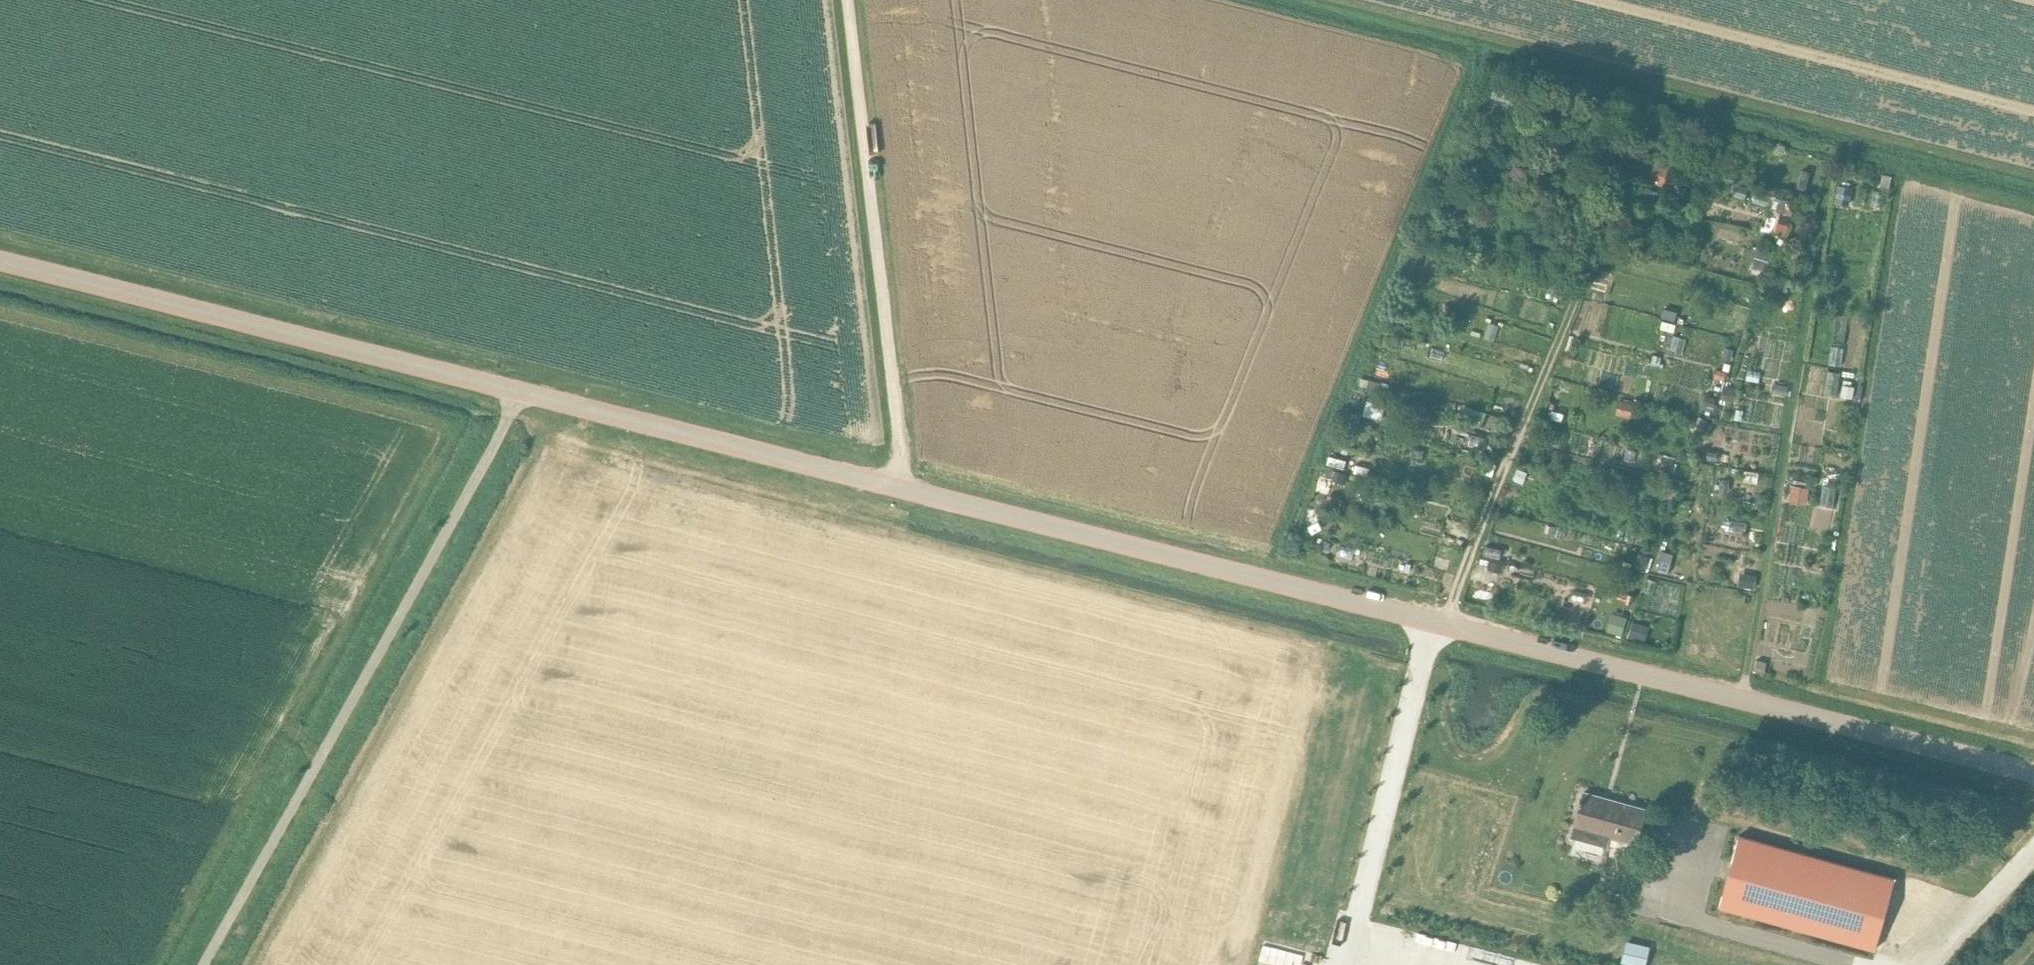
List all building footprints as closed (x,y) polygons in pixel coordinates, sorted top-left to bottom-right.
[(1656,163),(1648,181),(1659,185),(1667,167),(1656,163)] [(1802,170),(1797,186),(1805,188),(1809,172),(1802,170)] [(1839,189),(1838,202),(1850,204),(1852,191),(1839,189)] [(1368,379),(1364,390),(1377,394),(1380,382),(1368,379)] [(1843,385),(1841,396),(1852,398),(1854,387),(1843,385)] [(1724,386),(1722,400),(1733,402),(1736,388),(1724,386)] [(1618,399),(1614,413),(1629,417),(1633,403),(1618,399)] [(1697,417),(1692,431),(1702,434),(1707,420),(1697,417)] [(1708,450),(1706,459),(1716,461),(1717,452),(1708,450)] [(1662,457),(1659,468),(1671,471),(1674,459),(1662,457)] [(1516,469),(1512,480),(1522,484),(1526,473),(1516,469)] [(1664,482),(1659,498),(1673,502),(1677,486),(1664,482)] [(1789,498),(1788,503),(1805,506),(1808,488),(1807,488),(1791,485),(1789,498)] [(1321,539),(1319,547),(1328,550),(1330,542),(1321,539)] [(1660,551),(1655,568),(1667,572),(1672,555),(1660,551)] [(1639,553),(1635,564),(1646,568),(1650,557),(1639,553)] [(1753,589),(1755,576),(1739,573),(1737,586),(1753,589)] [(1635,842),(1645,807),(1583,790),(1573,825),(1635,842)] [(1876,948),(1895,877),(1740,834),(1720,904),(1876,948)] [(1620,964),(1626,964),(1645,964),(1649,947),(1625,942),(1620,964)]
